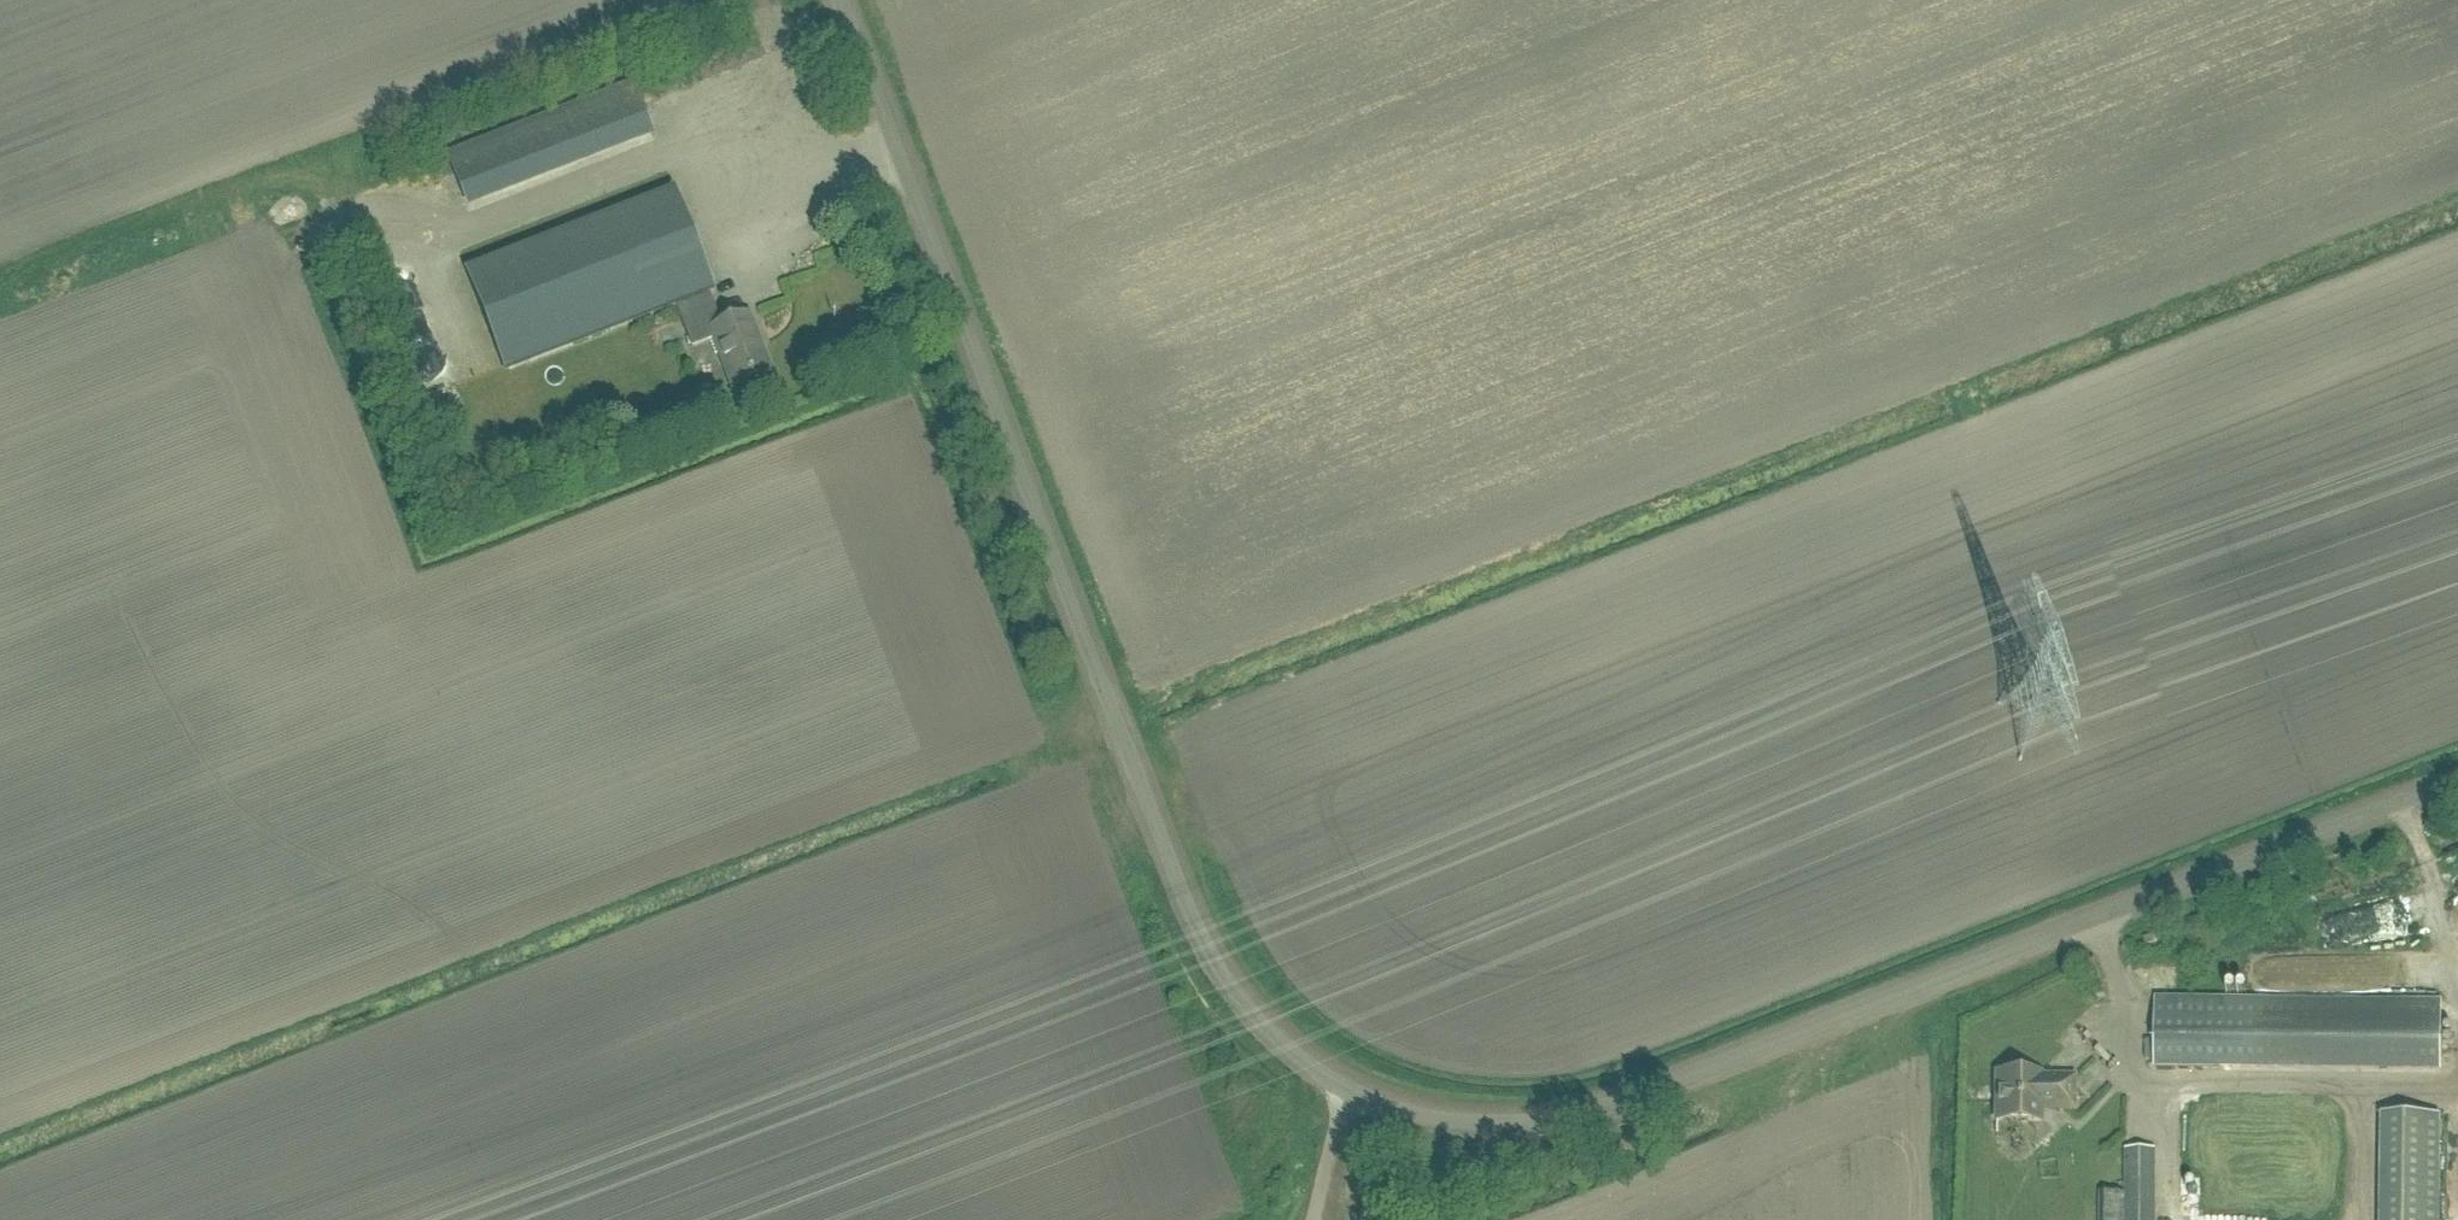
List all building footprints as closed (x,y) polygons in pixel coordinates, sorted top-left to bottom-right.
[(647,125),(631,84),(446,156),(462,197),(647,125)] [(712,290),(673,192),(468,272),(506,370),(675,304),(692,348),(709,342),(714,356),(718,355),(730,387),(770,371),(749,315),(720,326),(707,292),(712,290)] [(2442,1003),(2156,1000),(2155,1072),(2441,1075),(2442,1003)] [(2040,1074),(1997,1074),(1996,1122),(2040,1122),(2040,1110),(2073,1110),(2073,1078),(2040,1078),(2040,1074)] [(2381,1117),(2380,1219),(2439,1219),(2440,1118),(2381,1117)] [(2126,1152),(2126,1195),(2100,1195),(2100,1219),(2156,1219),(2156,1152),(2126,1152)]
